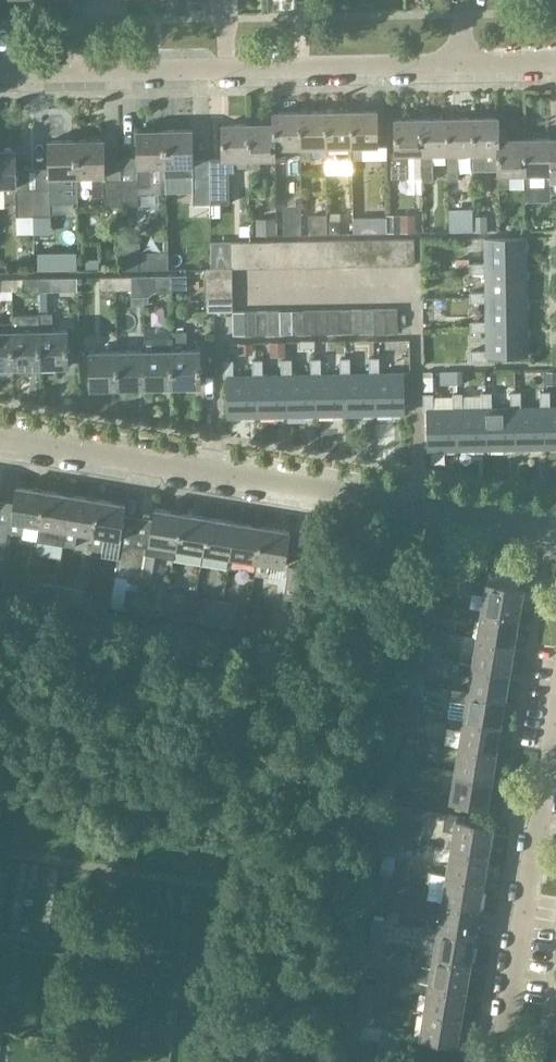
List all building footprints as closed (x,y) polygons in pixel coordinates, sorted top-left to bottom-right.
[(325,160),(351,160),(350,111),(324,112),(325,147),(325,160)] [(351,160),(359,160),(362,160),(362,146),(377,146),(376,111),(350,111),(351,160)] [(284,148),(299,147),(298,112),(272,113),(273,124),(274,158),(273,158),(273,161),(285,161),(284,148)] [(310,147),(325,147),(324,112),(298,112),(299,147),(299,161),(311,161),(310,147)] [(498,152),(498,140),(498,117),(472,118),(472,153),(473,169),(497,169),(497,152),(498,152)] [(406,154),(421,154),(420,118),(394,119),(394,153),(390,153),(391,178),(406,178),(406,154)] [(432,153),(447,153),(446,118),(420,118),(421,154),(421,179),(432,179),(432,153)] [(458,153),(472,153),(472,118),(446,118),(447,153),(447,179),(458,179),(458,153)] [(209,178),(210,203),(228,203),(228,172),(234,172),(233,159),(248,159),(247,124),(221,124),(222,158),(209,159),(209,178)] [(259,158),(273,158),(274,158),(273,124),(247,124),(248,159),(248,172),(259,172),(259,158)] [(165,176),(181,176),(193,176),(193,165),(192,129),(164,130),(165,165),(165,176)] [(148,166),(165,165),(164,130),(137,130),(137,179),(121,179),(121,205),(139,205),(138,186),(149,186),(148,166)] [(523,139),(498,140),(498,152),(497,152),(497,169),(498,188),(509,188),(509,174),(524,174),(523,139)] [(523,139),(524,174),(524,190),(550,190),(550,183),(555,183),(555,139),(523,139)] [(62,176),(76,175),(76,140),(48,141),(49,189),(32,190),(33,216),(50,215),(50,197),(63,197),(62,176)] [(104,140),(76,140),(76,175),(91,175),(92,196),(104,196),(104,206),(121,205),(121,179),(104,180),(104,140)] [(16,168),(15,150),(0,150),(0,202),(15,202),(16,216),(33,216),(32,190),(16,190),(16,168)] [(286,163),(275,163),(276,181),(286,181),(286,163)] [(209,178),(192,178),(192,204),(210,203),(209,178)] [(412,229),(411,211),(385,212),(386,230),(412,229)] [(299,216),(300,233),(326,232),(326,214),(299,216)] [(376,221),(352,221),(352,230),(375,230),(376,221)] [(484,268),(525,267),(525,237),(484,238),(484,263),(469,263),(469,272),(484,272),(484,268)] [(398,239),(398,265),(415,264),(414,238),(398,239)] [(352,266),(367,265),(367,239),(352,240),(352,266)] [(367,265),(383,265),(382,239),(367,239),(367,265)] [(383,265),(398,265),(398,239),(382,239),(383,265)] [(307,267),(322,266),(322,240),(306,241),(307,267)] [(322,266),(337,266),(337,240),(322,240),(322,266)] [(337,266),(352,266),(352,240),(337,240),(337,266)] [(261,268),(276,267),(276,241),(260,242),(261,268)] [(276,267),(291,267),(291,241),(276,241),(276,267)] [(291,267),(307,267),(306,241),(291,241),(291,267)] [(231,268),(245,268),(245,242),(230,242),(231,268)] [(245,268),(261,268),(260,242),(245,242),(245,268)] [(485,297),(526,296),(525,267),(484,268),(484,272),(485,292),(470,293),(470,301),(485,301),(485,297)] [(205,283),(231,282),(231,268),(205,269),(205,283)] [(169,276),(170,289),(186,288),(185,275),(169,276)] [(115,277),(115,290),(131,290),(131,276),(115,277)] [(154,289),(170,289),(169,276),(154,276),(154,289)] [(100,290),(115,290),(115,277),(99,277),(100,290)] [(22,292),(38,291),(38,278),(22,278),(22,292)] [(38,278),(38,291),(54,291),(54,278),(38,278)] [(206,297),(232,297),(231,282),(205,283),(206,297)] [(485,326),(527,326),(526,296),(485,297),(485,301),(485,321),(470,322),(470,331),(486,330),(485,326)] [(232,297),(206,297),(206,312),(232,311),(232,297)] [(327,333),(339,333),(338,309),(326,310),(327,333)] [(339,333),(350,333),(350,309),(338,309),(339,333)] [(350,333),(362,333),(362,309),(350,309),(350,333)] [(362,333),(374,332),(374,309),(362,309),(362,333)] [(374,332),(385,332),(385,309),(374,309),(374,332)] [(385,309),(385,332),(398,332),(397,309),(385,309)] [(268,334),(280,334),(279,310),(267,311),(268,334)] [(280,334),(291,334),(291,310),(279,310),(280,334)] [(291,334),(303,334),(303,310),(291,310),(291,334)] [(303,334),(315,333),(315,310),(303,310),(303,334)] [(315,333),(327,333),(326,310),(315,310),(315,333)] [(232,335),(244,334),(244,311),(232,311),(232,335)] [(244,334),(256,334),(256,311),(244,311),(244,334)] [(256,334),(268,334),(267,311),(256,311),(256,334)] [(66,330),(51,330),(51,313),(38,313),(38,315),(39,331),(39,367),(67,366),(66,330)] [(39,367),(39,331),(38,315),(11,315),(11,322),(12,367),(39,367)] [(12,367),(11,322),(0,322),(0,368),(12,367)] [(485,326),(486,330),(486,351),(471,351),(471,360),(487,359),(487,356),(527,355),(527,326),(485,326)] [(200,386),(199,350),(185,350),(184,332),(172,333),(172,336),(171,336),(171,350),(172,386),(200,386)] [(172,386),(171,350),(171,336),(143,337),(144,351),(145,387),(172,386)] [(89,388),(118,387),(117,351),(89,352),(89,388)] [(118,387),(145,387),(144,351),(117,351),(118,387)] [(373,373),(369,373),(349,374),(348,358),(340,359),(340,374),(344,374),(345,415),(374,414),(373,373)] [(373,373),(374,414),(404,413),(403,372),(378,373),(378,358),(369,358),(369,373),(373,373)] [(314,374),(311,374),(290,375),(290,359),(281,360),(282,375),(285,375),(286,416),(315,415),(314,374)] [(344,374),(340,374),(320,374),(319,359),(310,359),(311,374),(314,374),(315,415),(345,415),(344,374)] [(285,375),(282,375),(261,375),(261,360),(252,360),(252,376),(256,375),(257,416),(286,416),(285,375)] [(256,375),(252,376),(232,376),(232,361),(223,361),(223,377),(226,376),(227,417),(257,416),(256,375)] [(544,408),(540,407),(519,408),(519,392),(511,392),(511,408),(514,408),(515,448),(544,448),(544,408)] [(544,448),(555,448),(555,407),(549,407),(548,392),(540,392),(540,407),(544,408),(544,448)] [(485,408),(482,408),(461,409),(461,393),(452,394),(452,409),(456,409),(457,450),(486,449),(485,408)] [(514,408),(511,408),(490,408),(490,393),(481,393),(482,408),(485,408),(486,449),(515,448),(514,408)] [(456,409),(452,409),(432,409),(432,394),(423,394),(423,409),(426,409),(427,450),(457,450),(456,409)] [(0,500),(0,557),(3,558),(7,532),(21,535),(23,523),(38,526),(44,491),(16,486),(13,502),(0,500)] [(62,545),(70,496),(44,491),(38,526),(36,540),(48,543),(62,545)] [(91,535),(97,500),(70,496),(62,545),(74,547),(77,532),(91,535)] [(125,505),(97,500),(91,535),(92,535),(90,549),(101,551),(104,537),(119,540),(125,505)] [(174,559),(176,549),(182,514),(154,509),(147,549),(146,549),(145,554),(174,559)] [(202,553),(208,518),(182,514),(176,549),(202,553)] [(230,558),(236,523),(208,518),(202,553),(230,558)] [(256,562),(262,527),(236,523),(230,558),(256,562)] [(289,532),(262,527),(256,562),(254,574),(266,576),(268,564),(284,567),(289,532)] [(128,578),(133,547),(120,544),(115,576),(128,578)] [(140,580),(145,554),(146,549),(133,547),(128,578),(140,580)] [(282,599),(295,601),(300,569),(288,567),(282,599)] [(518,618),(523,589),(469,580),(468,592),(483,594),(480,612),(518,618)] [(54,599),(56,585),(40,583),(38,596),(54,599)] [(56,585),(54,599),(70,601),(72,588),(56,585)] [(424,602),(436,604),(439,588),(427,586),(424,602)] [(433,621),(436,604),(424,602),(422,619),(433,621)] [(167,604),(165,616),(165,617),(181,619),(183,606),(167,604)] [(218,625),(221,612),(205,609),(203,623),(218,625)] [(218,625),(234,628),(236,615),(221,612),(218,625)] [(514,644),(518,618),(480,612),(476,638),(514,644)] [(509,672),(514,644),(476,638),(471,665),(509,672)] [(415,656),(427,658),(430,642),(418,640),(415,656)] [(425,675),(427,658),(415,656),(413,673),(425,675)] [(432,675),(455,679),(457,664),(434,661),(432,675)] [(509,672),(471,665),(458,663),(457,674),(470,676),(467,693),(505,699),(509,672)] [(501,725),(505,699),(467,693),(452,690),(450,701),(465,703),(463,720),(501,725)] [(407,711),(419,713),(421,696),(409,694),(407,711)] [(416,729),(419,713),(407,711),(404,727),(416,729)] [(501,725),(463,720),(450,718),(448,729),(461,731),(458,747),(496,753),(501,725)] [(492,780),(496,753),(458,747),(454,774),(492,780)] [(398,765),(410,767),(412,750),(401,748),(398,765)] [(407,783),(410,767),(398,765),(395,781),(407,783)] [(488,807),(492,780),(454,774),(450,801),(488,807)] [(488,854),(493,826),(456,820),(457,815),(445,813),(442,830),(453,832),(451,848),(488,854)] [(398,840),(400,824),(389,822),(386,839),(398,840)] [(441,851),(444,840),(428,835),(425,846),(441,851)] [(395,857),(398,840),(386,839),(383,855),(395,857)] [(484,882),(488,854),(451,848),(446,875),(484,882)] [(480,908),(484,882),(446,875),(442,901),(442,902),(480,908)] [(389,894),(392,878),(380,876),(377,892),(389,894)] [(386,911),(389,894),(377,892),(374,909),(386,911)] [(475,936),(480,908),(442,902),(442,901),(431,900),(427,927),(427,928),(475,936)] [(471,963),(475,936),(427,928),(427,927),(423,926),(421,937),(436,939),(434,955),(418,953),(417,954),(471,963)] [(369,946),(380,948),(383,932),(371,930),(369,946)] [(378,965),(380,948),(369,946),(366,963),(378,965)] [(467,990),(471,963),(417,954),(416,963),(432,966),(429,982),(413,979),(412,981),(467,990)] [(463,1017),(467,990),(412,981),(411,990),(428,993),(425,1011),(463,1017)] [(374,986),(362,985),(360,1000),(372,1002),(374,986)] [(369,1019),(372,1002),(360,1000),(357,1017),(369,1019)] [(458,1045),(463,1017),(425,1011),(420,1039),(458,1045)]
